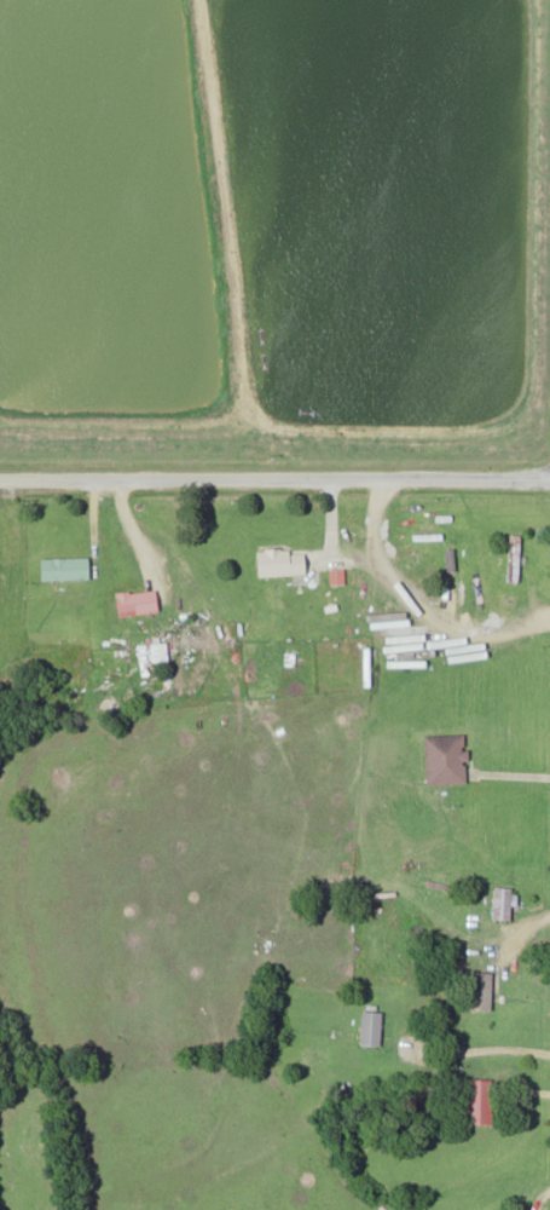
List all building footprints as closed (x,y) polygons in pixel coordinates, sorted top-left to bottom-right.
[(522,581),(522,534),(509,534),(509,581),(522,581)] [(259,575),(308,573),(307,546),(258,548),(259,575)] [(41,557),(41,578),(91,578),(91,557),(41,557)] [(161,608),(157,586),(117,593),(121,616),(161,608)] [(468,734),(428,735),(429,783),(469,782),(468,734)] [(517,919),(517,887),(496,887),(496,919),(517,919)] [(495,1009),(495,972),(474,972),(474,1009),(495,1009)] [(364,1044),(383,1044),(383,1011),(364,1011),(364,1044)] [(494,1079),(471,1079),(471,1124),(494,1124),(494,1079)]
